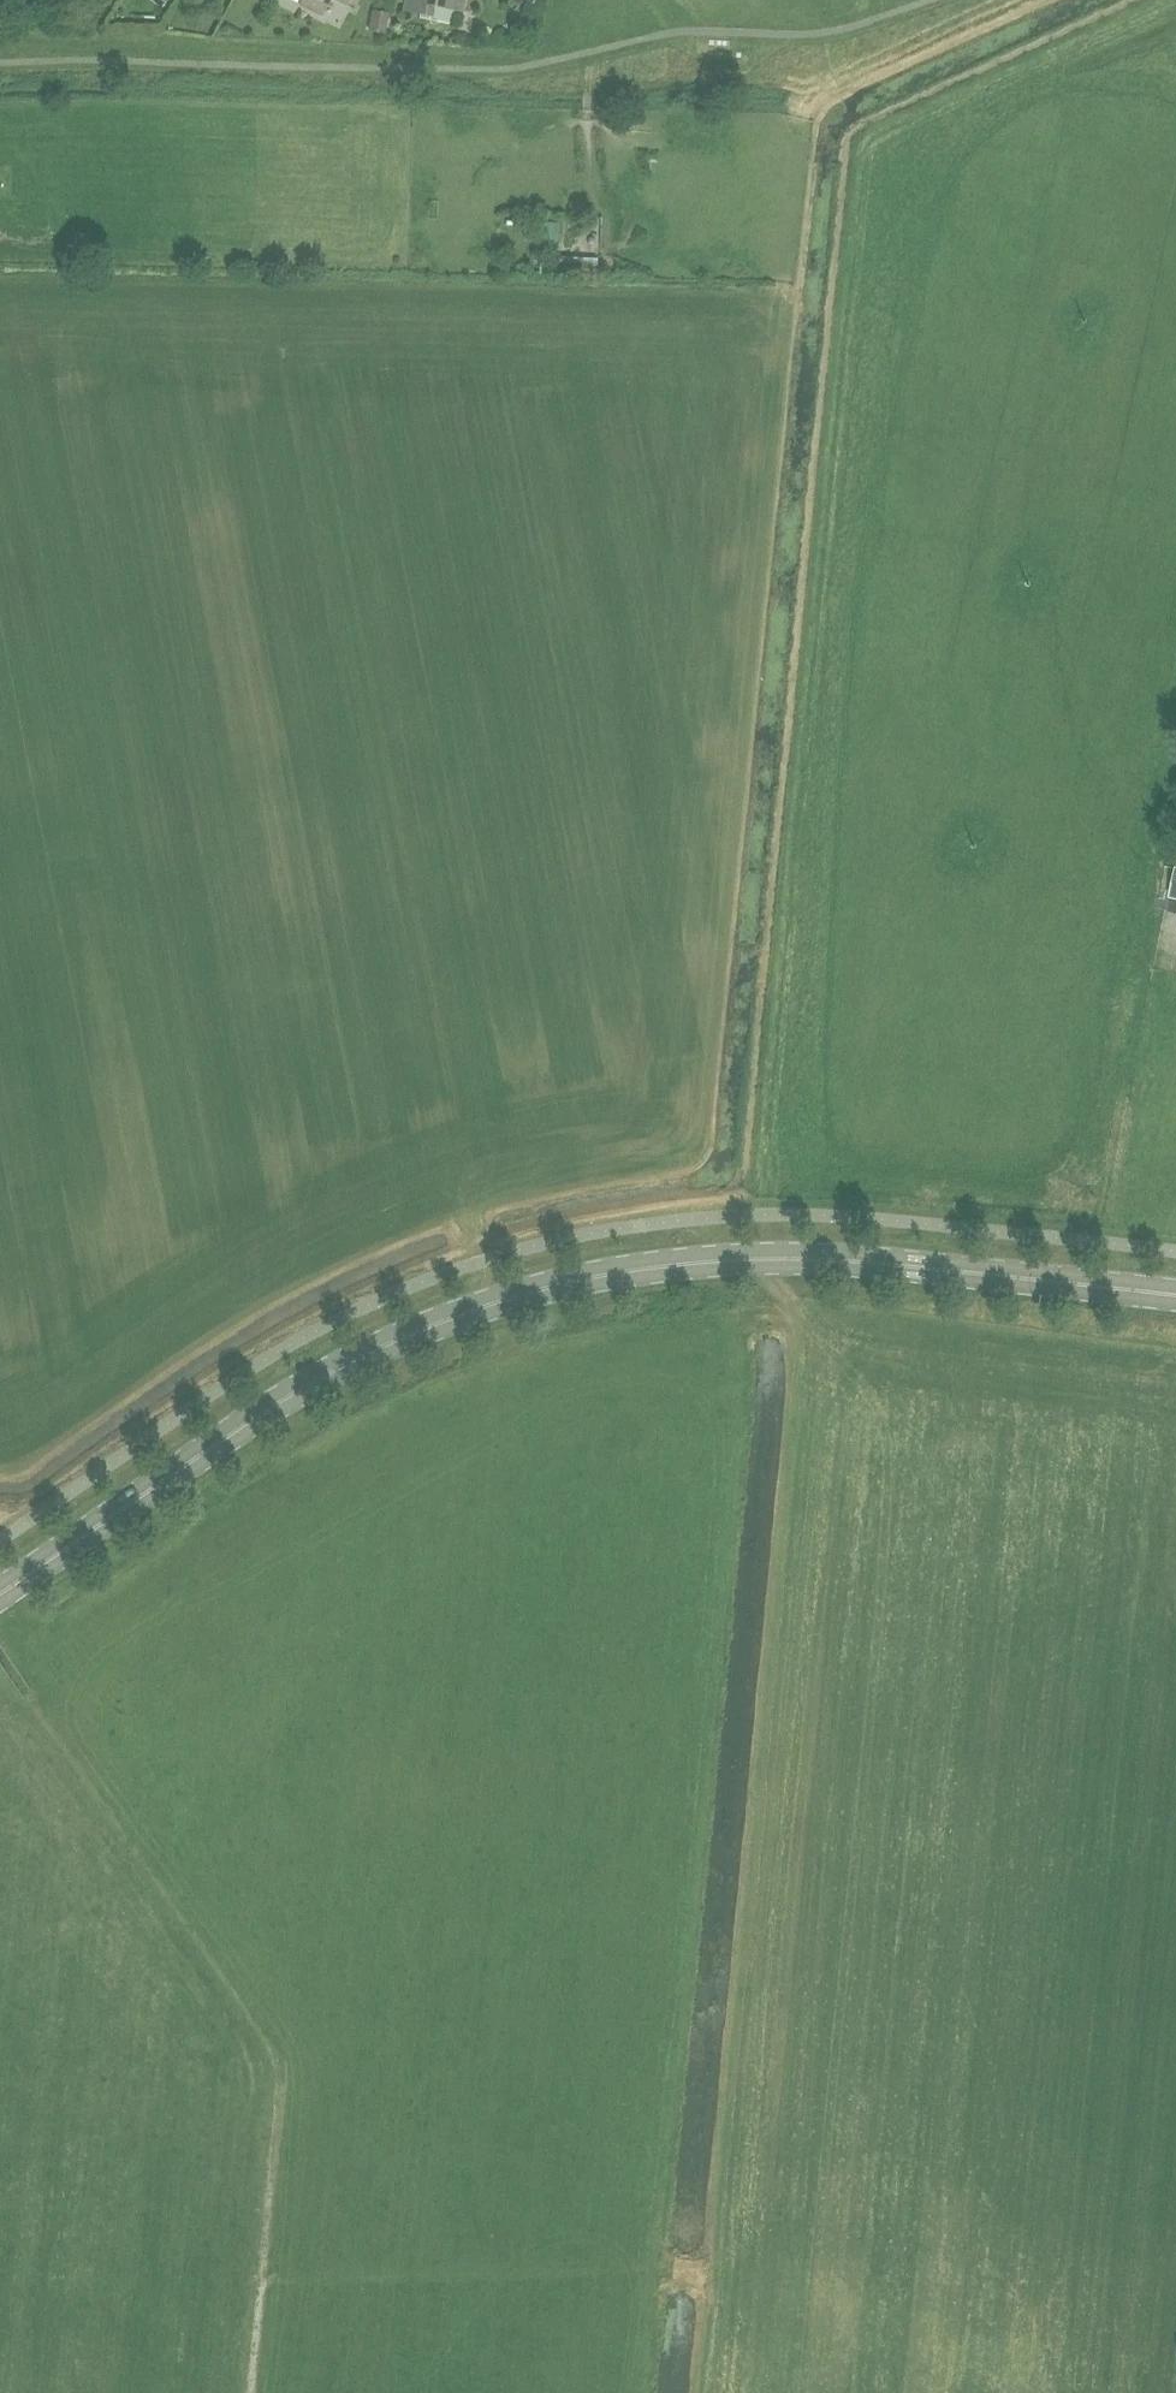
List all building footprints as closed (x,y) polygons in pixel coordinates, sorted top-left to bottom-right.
[(322,12),(329,0),(299,0),(322,12)] [(464,0),(409,0),(407,11),(431,16),(433,5),(462,10),(464,0)] [(377,33),(381,11),(373,9),(369,31),(377,33)] [(386,34),(388,26),(390,13),(381,11),(377,33),(386,34)]
